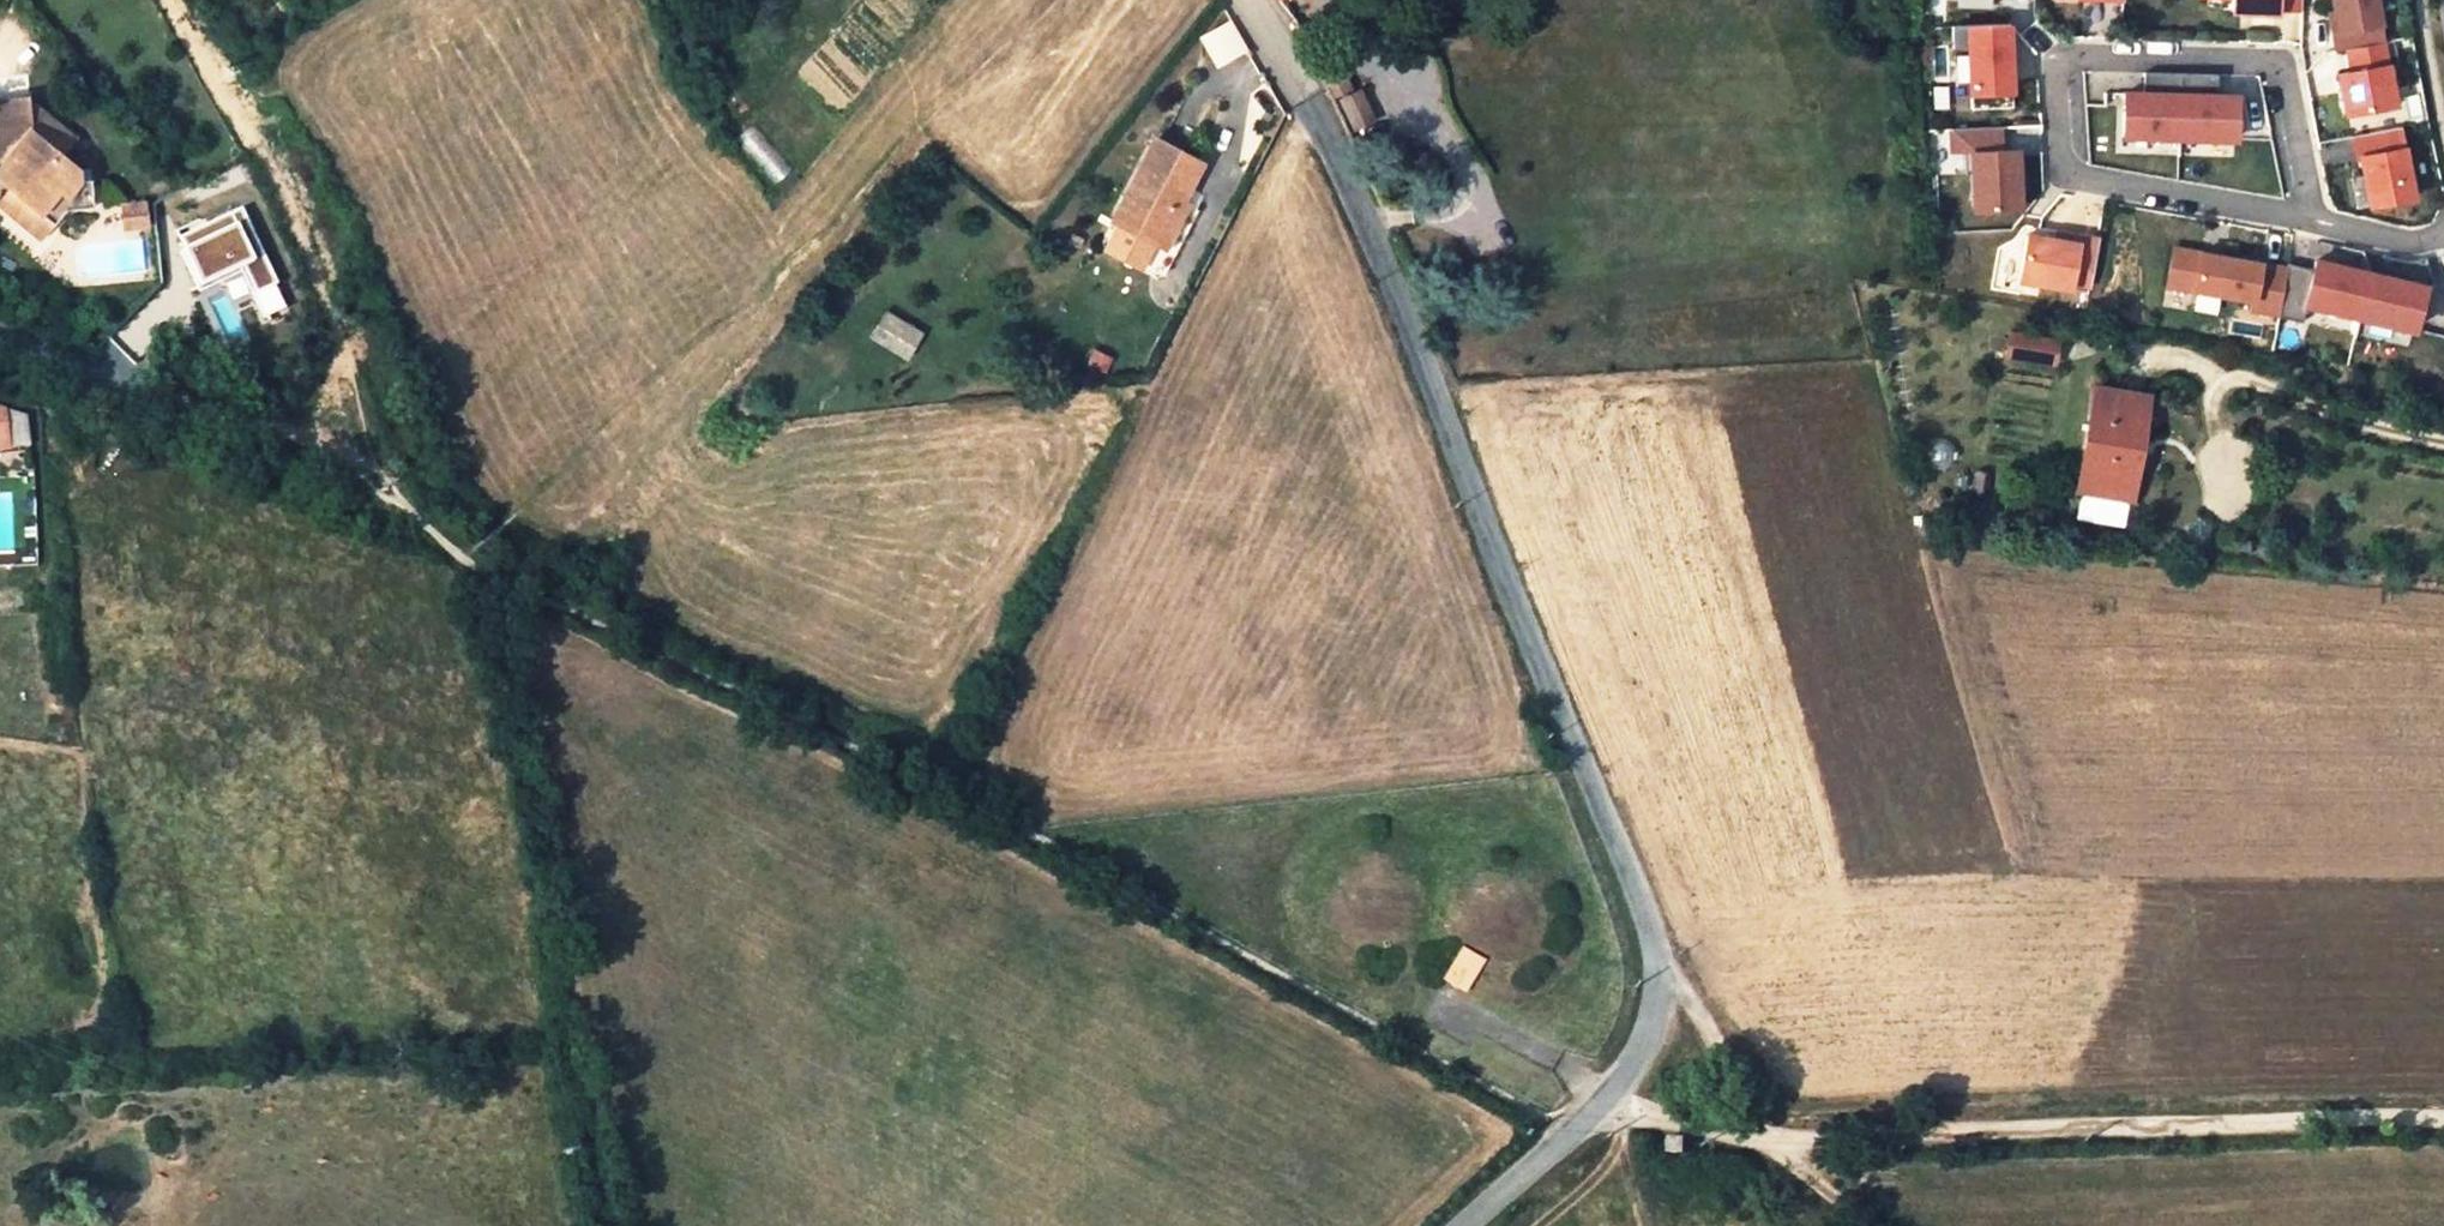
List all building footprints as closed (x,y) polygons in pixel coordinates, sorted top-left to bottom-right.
[(2342,28),(2336,30),(2340,50),(2351,48),(2387,40),(2379,0),(2336,0),(2342,28)] [(1199,37),(1216,67),(1248,48),(1230,18),(1199,37)] [(2005,25),(1965,27),(1966,48),(1968,96),(1971,96),(2008,94),(2005,25)] [(1965,27),(1952,28),(1953,49),(1966,48),(1965,27)] [(2387,40),(2351,48),(2355,70),(2342,72),(2350,113),(2399,103),(2387,40)] [(1351,132),(1373,122),(1348,66),(1326,76),(1351,132)] [(2184,74),(2147,73),(2147,94),(2129,93),(2128,137),(2183,139),(2184,74)] [(2220,74),(2184,74),(2183,139),(2237,140),(2238,96),(2220,96),(2220,74)] [(2008,94),(1971,96),(1971,109),(2009,107),(2008,94)] [(0,98),(0,160),(8,159),(14,159),(16,186),(10,187),(12,215),(39,213),(54,224),(67,210),(94,207),(91,180),(79,181),(77,167),(62,155),(75,140),(55,123),(33,125),(30,96),(0,98)] [(2404,126),(2361,134),(2375,204),(2418,196),(2404,126)] [(2000,129),(1951,131),(1953,155),(1971,154),(1975,212),(2019,210),(2016,152),(2001,152),(2000,129)] [(1201,162),(1156,140),(1100,248),(1158,277),(1196,206),(1182,198),(1201,162)] [(14,159),(8,159),(10,187),(16,186),(14,159)] [(148,202),(125,204),(127,229),(150,227),(148,202)] [(205,288),(242,269),(265,317),(286,307),(274,283),(278,281),(242,208),(180,238),(205,288)] [(39,213),(12,215),(41,241),(54,224),(39,213)] [(2031,231),(2023,276),(2073,285),(2074,280),(2094,283),(2099,254),(2077,251),(2079,239),(2031,231)] [(2080,237),(2079,239),(2077,251),(2099,254),(2101,241),(2080,237)] [(2291,265),(2177,246),(2170,288),(2214,295),(2255,302),(2254,311),(2283,316),(2291,265)] [(2319,272),(2291,265),(2283,316),(2309,321),(2312,305),(2419,328),(2428,284),(2322,261),(2319,272)] [(2214,295),(2170,288),(2168,299),(2212,307),(2214,295)] [(2419,328),(2312,305),(2309,321),(2416,343),(2419,328)] [(926,333),(885,308),(867,337),(908,362),(926,333)] [(2061,337),(2008,328),(2004,351),(2057,360),(2061,337)] [(2107,378),(2104,393),(2165,403),(2167,388),(2107,378)] [(2165,403),(2104,393),(2092,462),(2153,471),(2165,403)] [(9,449),(5,410),(0,408),(0,450),(9,449)] [(9,414),(11,449),(28,448),(27,413),(9,414)] [(2150,489),(2153,471),(2092,462),(2088,481),(2150,489)] [(1463,948),(1445,980),(1470,994),(1488,963),(1463,948)]
